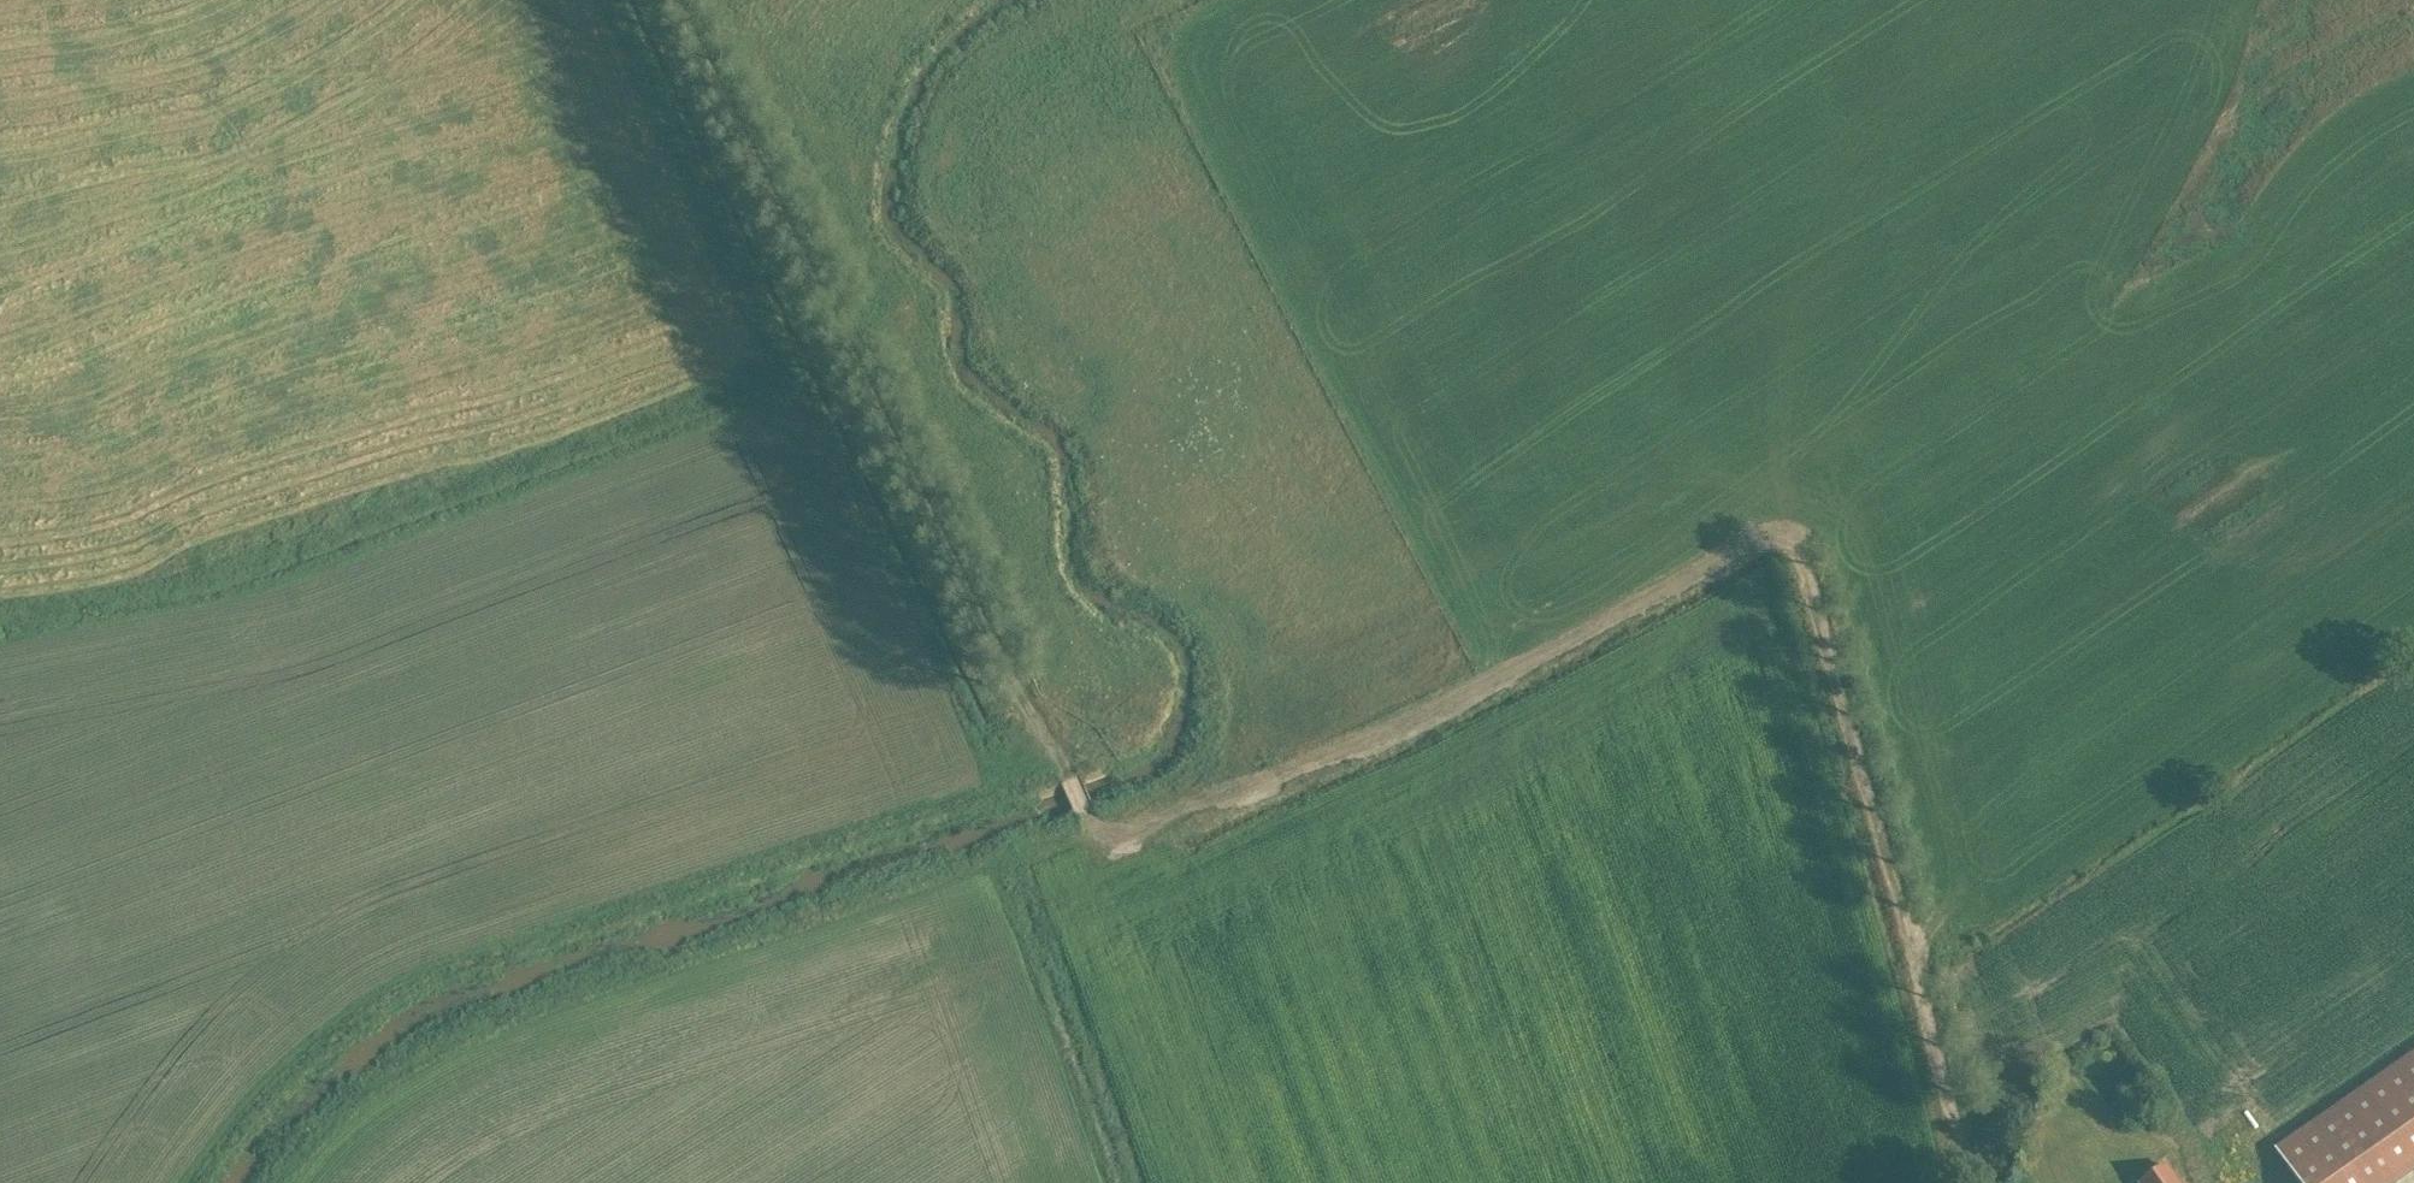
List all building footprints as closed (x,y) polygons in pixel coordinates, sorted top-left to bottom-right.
[(2413,1172),(2413,1052),(2276,1148),(2300,1182),(2398,1182),(2413,1172)] [(2166,1165),(2141,1182),(2179,1182),(2166,1165)]
